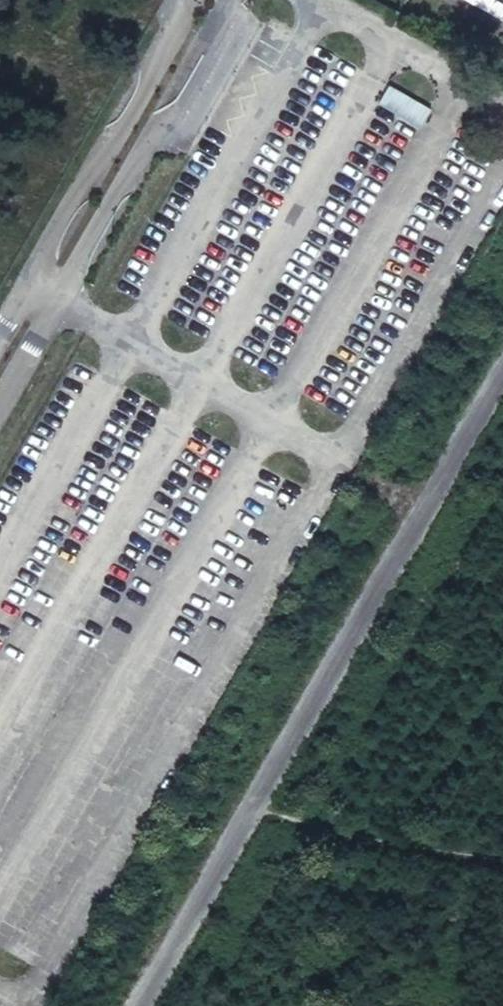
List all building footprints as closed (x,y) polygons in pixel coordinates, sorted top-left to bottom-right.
[(388,87),(378,106),(420,129),(430,110),(388,87)]
